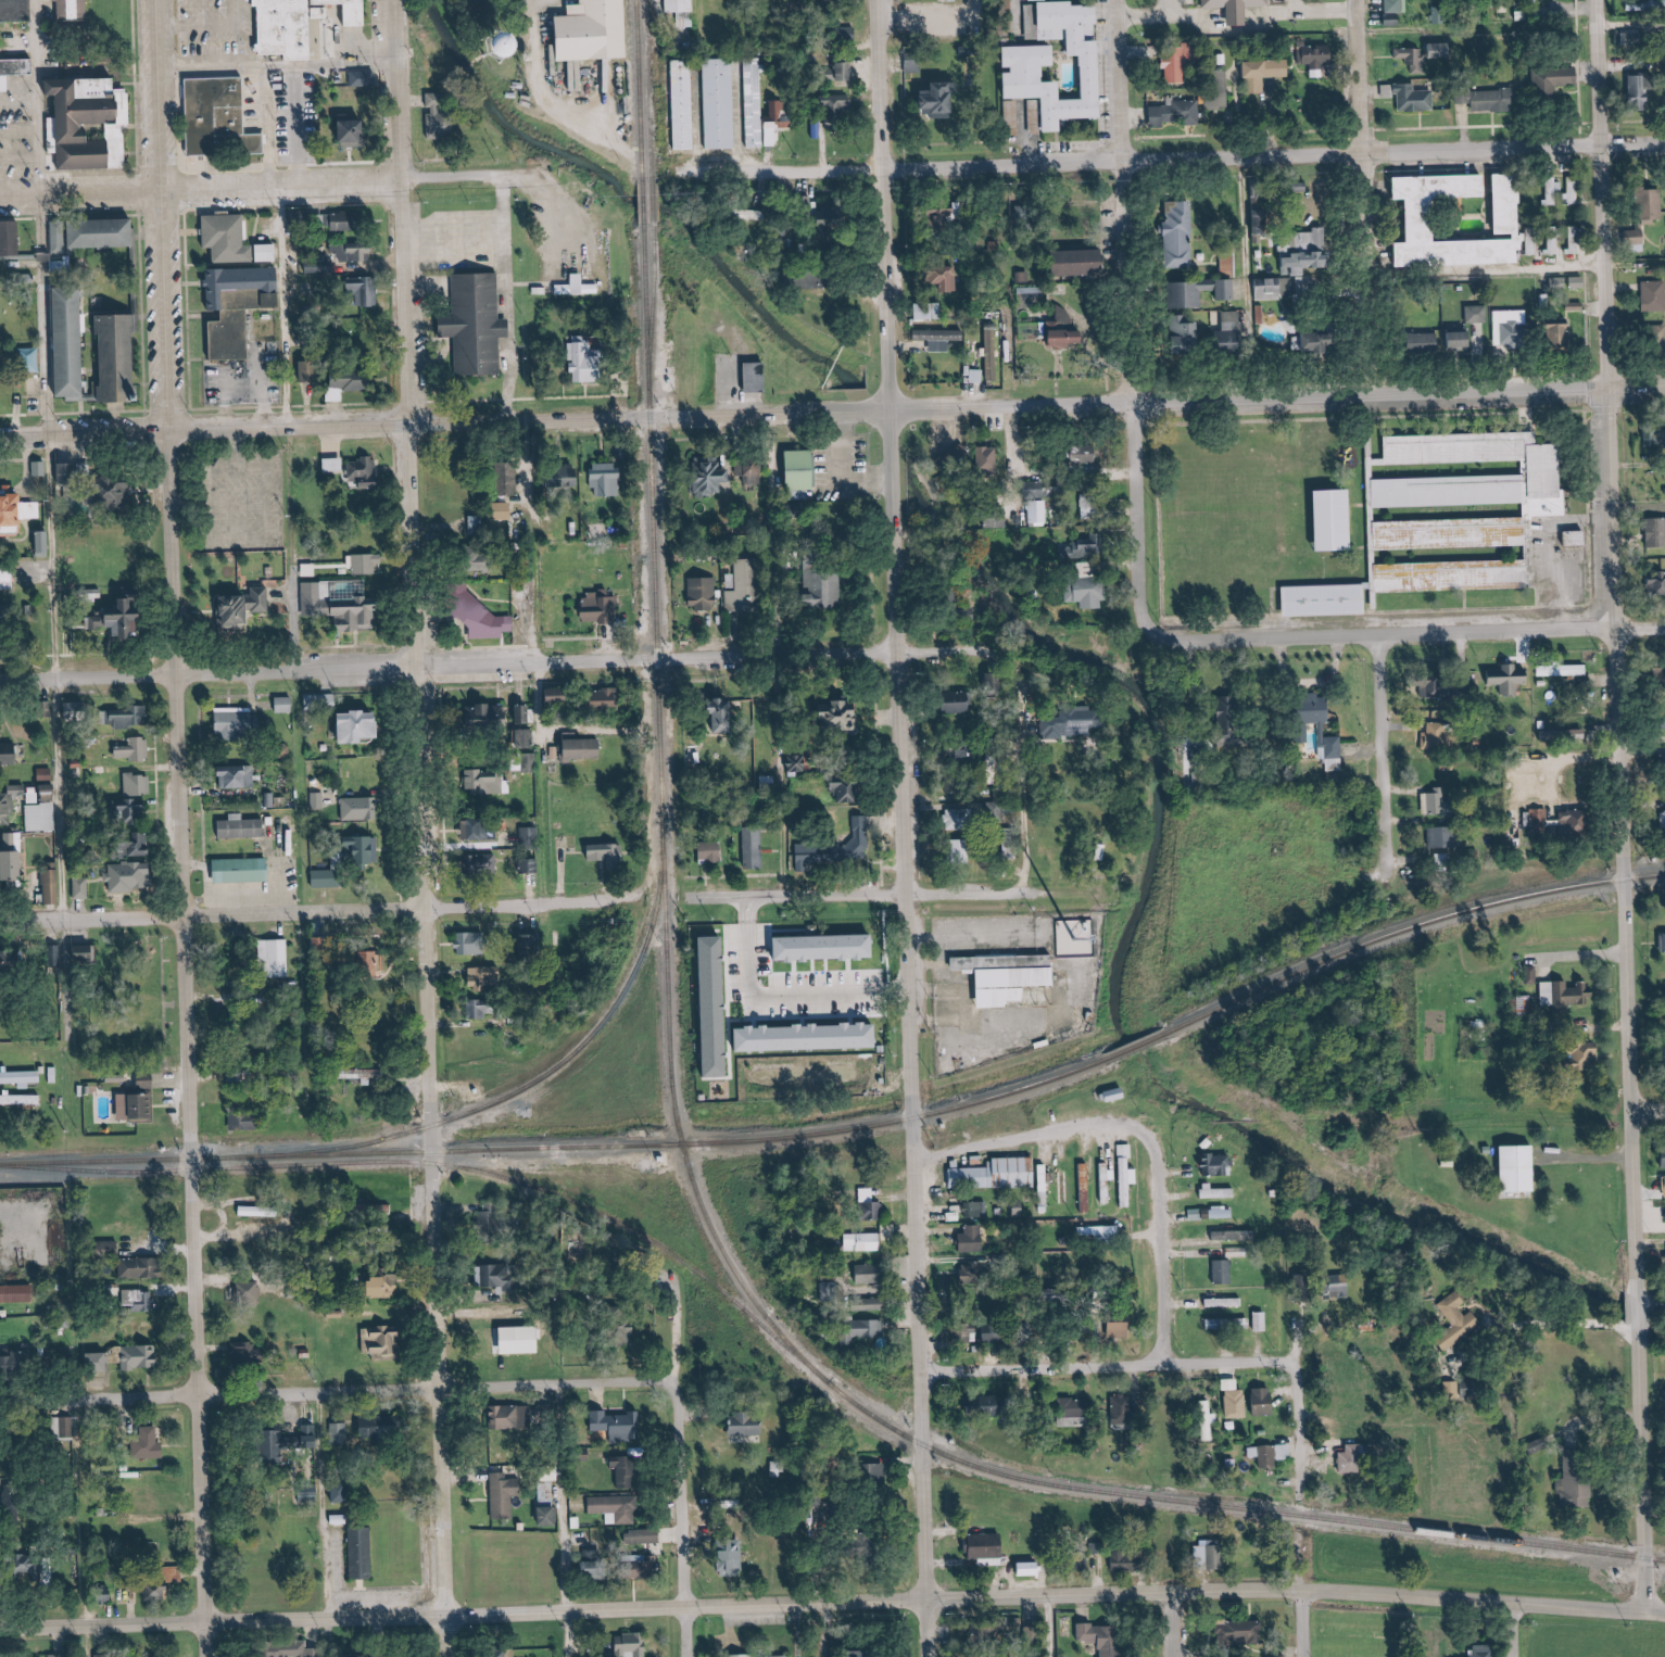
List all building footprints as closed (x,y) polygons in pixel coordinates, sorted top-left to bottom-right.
[(40,22),(40,0),(0,0),(0,23),(40,22)] [(67,22),(97,21),(96,0),(66,0),(67,22)] [(264,52),(288,52),(289,63),(315,62),(314,0),(263,0),(264,52)] [(318,3),(318,0),(370,0),(371,28),(350,29),(349,2),(318,3)] [(566,61),(638,58),(634,0),(591,0),(591,2),(578,2),(579,17),(564,17),(566,61)] [(694,0),(667,0),(668,12),(695,11),(694,0)] [(1210,7),(1236,4),(1236,13),(1237,24),(1252,23),(1251,13),(1251,5),(1284,3),(1284,0),(1210,0),(1210,7)] [(1406,12),(1406,0),(1389,0),(1389,13),(1406,12)] [(1102,5),(1077,5),(1077,1),(1027,2),(1027,39),(1064,39),(1063,29),(1072,29),(1072,56),(1086,55),(1086,99),(1064,99),(1064,81),(1048,81),(1047,65),(1058,65),(1058,45),(1008,45),(1009,69),(1010,69),(1010,98),(1048,98),(1048,131),(1066,131),(1066,118),(1105,117),(1104,40),(1095,40),(1095,25),(1102,25),(1102,5)] [(11,55),(10,23),(0,23),(0,56),(11,55)] [(553,52),(553,29),(532,29),(532,52),(553,52)] [(1621,32),(1622,46),(1643,46),(1643,32),(1621,32)] [(1306,46),(1307,64),(1313,64),(1313,77),(1324,76),(1324,64),(1335,64),(1335,45),(1306,46)] [(1395,46),(1395,57),(1407,58),(1407,67),(1438,67),(1438,57),(1455,57),(1455,46),(1395,46)] [(908,48),(909,72),(927,71),(926,47),(908,48)] [(1190,83),(1192,52),(1167,51),(1165,82),(1190,83)] [(40,75),(40,55),(11,55),(0,56),(0,75),(40,75)] [(703,59),(705,149),(735,148),(732,58),(703,59)] [(762,147),(760,58),(744,58),(746,148),(762,147)] [(1250,61),(1250,93),(1267,93),(1266,78),(1291,77),(1291,59),(1250,61)] [(674,150),(694,149),(691,60),(672,60),(674,150)] [(854,80),(854,60),(838,60),(838,80),(854,80)] [(343,74),(343,85),(361,85),(361,87),(384,87),(383,69),(360,69),(360,73),(343,74)] [(1535,69),(1535,94),(1558,94),(1558,85),(1581,85),(1581,69),(1535,69)] [(1651,103),(1649,71),(1629,72),(1631,105),(1651,103)] [(54,75),(54,94),(67,94),(68,117),(56,116),(58,164),(67,164),(67,170),(136,168),(134,129),(140,128),(139,89),(125,89),(125,85),(124,80),(124,73),(72,75),(54,75)] [(194,75),(197,153),(276,152),(275,131),(254,131),(252,74),(194,75)] [(959,117),(958,82),(939,82),(940,90),(929,90),(930,118),(959,117)] [(1399,111),(1435,111),(1435,83),(1383,84),(1383,97),(1399,97),(1399,111)] [(1230,108),(1229,88),(1208,88),(1208,109),(1230,108)] [(1520,111),(1520,90),(1459,89),(1459,103),(1472,103),(1472,111),(1520,111)] [(436,92),(438,140),(463,139),(461,90),(436,92)] [(820,118),(852,119),(853,95),(821,94),(820,118)] [(793,128),(794,100),(772,99),(771,117),(766,117),(765,127),(793,128)] [(1202,124),(1201,100),(1175,101),(1175,105),(1153,106),(1153,125),(1202,124)] [(1047,105),(1033,106),(1033,115),(1031,115),(1032,134),(1048,133),(1047,105)] [(349,116),(349,149),(361,149),(376,150),(375,116),(349,116)] [(1400,267),(1523,263),(1523,250),(1526,250),(1524,174),(1499,174),(1500,234),(1516,234),(1516,239),(1438,241),(1437,198),(1492,196),(1491,174),(1399,176),(1400,199),(1411,199),(1413,242),(1400,242),(1400,267)] [(1579,177),(1568,177),(1569,190),(1559,190),(1560,203),(1580,203),(1579,177)] [(1547,205),(1558,205),(1557,190),(1564,190),(1563,182),(1546,182),(1547,205)] [(1195,241),(1196,201),(1168,201),(1167,267),(1194,267),(1195,241)] [(948,215),(940,215),(940,225),(962,225),(962,202),(948,202),(948,215)] [(820,210),(821,233),(849,233),(849,209),(820,210)] [(309,222),(309,210),(293,211),(294,223),(309,222)] [(352,212),(332,213),(333,233),(353,233),(352,212)] [(78,216),(79,251),(141,248),(140,213),(78,216)] [(251,213),(214,214),(214,235),(214,245),(225,245),(225,258),(264,258),(264,243),(251,243),(251,213)] [(7,252),(7,256),(29,256),(29,215),(9,215),(9,222),(0,222),(0,252),(7,252)] [(53,221),(54,254),(66,254),(66,221),(53,221)] [(1580,254),(1582,228),(1569,227),(1567,253),(1580,254)] [(1628,231),(1630,245),(1648,242),(1646,228),(1628,231)] [(1551,254),(1560,253),(1559,233),(1550,233),(1551,254)] [(1282,275),(1310,274),(1310,268),(1335,267),(1335,253),(1327,253),(1327,234),(1281,235),(1282,275)] [(266,242),(267,264),(285,263),(283,241),(266,242)] [(373,261),(373,252),(377,252),(377,242),(332,243),(332,253),(339,253),(339,262),(373,261)] [(1110,274),(1109,249),(1059,250),(1060,275),(1110,274)] [(1236,277),(1236,253),(1222,253),(1222,277),(1236,277)] [(959,266),(936,267),(938,289),(949,288),(949,292),(960,291),(959,266)] [(216,269),(216,284),(217,313),(232,313),(255,312),(285,311),(283,268),(216,269)] [(1019,272),(1020,291),(1049,290),(1049,271),(1019,272)] [(558,294),(601,294),(601,284),(586,284),(586,273),(574,273),(574,285),(558,284),(558,294)] [(456,275),(456,309),(442,309),(443,334),(459,334),(459,376),(505,375),(504,336),(515,334),(515,318),(504,318),(503,275),(456,275)] [(1549,290),(1568,291),(1568,278),(1550,277),(1549,290)] [(1588,287),(1588,277),(1574,277),(1574,287),(1588,287)] [(1239,279),(1175,281),(1176,308),(1204,307),(1204,299),(1239,298),(1239,279)] [(1643,281),(1644,312),(1664,311),(1664,281),(1643,281)] [(66,399),(93,397),(90,317),(89,282),(62,283),(66,399)] [(944,303),(918,304),(918,319),(945,318),(944,303)] [(1061,305),(1061,322),(1051,322),(1051,347),(1090,347),(1090,330),(1074,330),(1074,305),(1061,305)] [(1487,322),(1487,305),(1465,306),(1465,323),(1487,322)] [(1244,310),(1213,311),(1214,341),(1245,339),(1244,310)] [(1526,310),(1493,311),(1494,348),(1527,347),(1526,310)] [(219,322),(220,359),(256,358),(255,312),(232,313),(232,321),(219,322)] [(105,314),(146,314),(146,319),(149,401),(128,402),(109,403),(108,382),(105,314)] [(1185,314),(1172,314),(1172,337),(1179,337),(1179,352),(1197,352),(1197,323),(1185,323),(1185,314)] [(989,381),(1000,380),(999,326),(988,326),(989,381)] [(932,352),(951,351),(951,341),(967,340),(966,329),(913,330),(914,340),(932,339),(932,352)] [(1446,348),(1475,348),(1474,331),(1446,332),(1446,348)] [(1306,332),(1305,351),(1339,352),(1340,333),(1306,332)] [(1441,351),(1440,333),(1410,333),(1410,352),(1441,351)] [(579,336),(579,380),(595,380),(609,380),(609,336),(579,336)] [(23,346),(47,345),(49,369),(24,370),(23,346)] [(754,359),(754,388),(777,387),(775,358),(754,359)] [(301,382),(319,383),(319,362),(302,362),(301,382)] [(334,367),(333,401),(344,401),(345,389),(376,389),(376,369),(334,367)] [(1664,455),(1664,432),(1656,432),(1657,422),(1641,420),(1638,452),(1664,455)] [(1373,507),(1522,504),(1522,521),(1496,521),(1495,519),(1374,522),(1375,549),(1525,545),(1524,517),(1564,516),(1562,444),(1530,445),(1530,432),(1386,435),(1386,464),(1521,460),(1521,475),(1372,479),(1373,507)] [(975,455),(961,442),(947,458),(961,471),(975,455)] [(1102,445),(1079,444),(1078,463),(1100,465),(1102,445)] [(794,447),(795,485),(825,484),(824,446),(794,447)] [(1000,471),(1001,447),(981,447),(980,471),(1000,471)] [(745,456),(746,476),(754,476),(754,486),(771,486),(770,448),(753,448),(753,456),(745,456)] [(704,454),(705,497),(721,497),(721,491),(731,491),(730,479),(739,479),(739,464),(729,464),(729,453),(704,454)] [(327,471),(346,470),(345,457),(327,458),(327,471)] [(352,479),(361,479),(361,489),(384,488),(384,475),(377,475),(376,459),(351,459),(352,479)] [(603,460),(604,466),(600,466),(601,486),(604,486),(604,496),(629,495),(628,479),(632,479),(632,465),(628,465),(628,460),(614,460),(603,460)] [(552,471),(552,496),(582,495),(582,488),(586,488),(586,465),(583,465),(583,461),(570,461),(565,461),(565,464),(558,464),(558,471),(552,471)] [(91,485),(89,462),(57,464),(58,486),(91,485)] [(504,465),(527,465),(527,492),(504,492),(504,465)] [(131,505),(131,480),(109,480),(110,505),(131,505)] [(1323,484),(1325,549),(1360,549),(1359,484),(1323,484)] [(4,523),(4,533),(28,533),(28,490),(0,490),(0,523),(4,523)] [(1097,519),(1097,495),(1082,494),(1082,519),(1097,519)] [(1048,525),(1048,500),(1030,500),(1031,525),(1048,525)] [(497,501),(499,515),(520,516),(520,501),(497,501)] [(479,515),(479,535),(497,535),(499,515),(479,515)] [(1652,517),(1651,546),(1664,547),(1664,518),(1652,517)] [(33,531),(33,552),(51,552),(52,532),(33,531)] [(1589,545),(1589,531),(1565,532),(1565,545),(1589,545)] [(1102,554),(1102,539),(1064,540),(1064,555),(1102,554)] [(378,555),(348,555),(348,573),(377,574),(378,555)] [(0,568),(0,589),(16,590),(16,569),(0,568)] [(697,575),(698,606),(704,606),(704,612),(721,611),(721,606),(726,606),(726,575),(697,575)] [(728,611),(753,610),(751,575),(726,575),(728,611)] [(312,580),(314,615),(329,614),(329,617),(343,617),(344,636),(366,635),(365,629),(388,628),(387,589),(376,589),(375,578),(312,580)] [(1106,607),(1107,582),(1078,581),(1077,606),(1106,607)] [(1292,585),(1294,617),(1375,614),(1372,582),(1292,585)] [(228,632),(257,632),(256,611),(279,614),(279,595),(279,585),(260,584),(261,593),(257,593),(251,589),(227,590),(228,632)] [(596,591),(597,595),(592,595),(592,604),(590,604),(591,614),(592,614),(592,619),(609,619),(609,615),(614,615),(614,617),(618,617),(619,617),(619,612),(627,612),(627,595),(609,595),(609,591),(596,591)] [(455,592),(480,592),(488,598),(505,615),(521,615),(521,630),(512,630),(512,635),(479,635),(479,623),(469,614),(456,615),(455,592)] [(1004,662),(982,660),(981,681),(1003,682),(1004,662)] [(554,688),(554,705),(573,705),(573,688),(554,688)] [(623,708),(623,688),(600,688),(600,708),(623,708)] [(948,712),(975,714),(976,693),(949,692),(948,712)] [(340,709),(340,694),(305,695),(306,710),(340,709)] [(864,695),(839,696),(839,703),(826,704),(827,715),(834,715),(834,729),(861,728),(860,715),(865,714),(864,695)] [(297,713),(296,697),(276,698),(277,713),(297,713)] [(1341,737),(1328,737),(1327,698),(1296,699),(1297,745),(1325,745),(1325,761),(1341,761),(1341,737)] [(534,728),(534,705),(472,704),(471,727),(534,728)] [(1042,739),(1094,737),(1094,730),(1108,729),(1108,705),(1067,706),(1067,717),(1041,718),(1042,739)] [(150,728),(150,708),(117,709),(117,729),(150,728)] [(736,733),(736,709),(721,710),(721,733),(736,733)] [(218,711),(219,738),(263,737),(263,716),(255,717),(255,710),(218,711)] [(1650,711),(1650,730),(1664,730),(1664,711),(1650,711)] [(387,738),(386,712),(347,712),(347,744),(371,744),(371,739),(387,738)] [(522,730),(522,748),(539,748),(539,730),(522,730)] [(1452,751),(1452,734),(1422,734),(1422,751),(1452,751)] [(117,758),(134,758),(134,762),(152,762),(151,737),(131,738),(131,746),(116,747),(117,758)] [(566,739),(565,759),(604,760),(604,740),(566,739)] [(0,744),(0,765),(22,765),(22,744),(0,744)] [(963,764),(975,764),(974,749),(962,749),(963,764)] [(789,754),(789,772),(809,771),(808,754),(789,754)] [(258,789),(257,766),(223,767),(223,790),(258,789)] [(1513,799),(1533,799),(1533,766),(1513,766),(1513,799)] [(55,768),(40,769),(41,783),(55,782),(55,768)] [(506,794),(505,770),(471,771),(472,795),(506,794)] [(127,774),(127,796),(153,796),(153,774),(127,774)] [(867,780),(837,781),(838,803),(868,802),(867,780)] [(1421,792),(1421,818),(1453,818),(1453,802),(1443,802),(1443,792),(1421,792)] [(379,798),(345,799),(346,821),(379,820),(379,798)] [(127,825),(146,825),(145,811),(153,810),(152,799),(122,800),(122,814),(127,814),(127,825)] [(988,802),(989,821),(1009,821),(1008,801),(988,802)] [(29,832),(59,831),(58,805),(28,806),(29,832)] [(948,830),(978,830),(978,810),(948,809),(948,830)] [(267,820),(246,820),(246,814),(233,814),(233,821),(222,822),(223,839),(268,838),(267,820)] [(1587,814),(1560,814),(1560,839),(1587,839),(1587,814)] [(870,816),(855,816),(856,842),(796,843),(797,872),(814,871),(813,866),(830,865),(830,862),(871,862),(870,816)] [(467,820),(468,840),(498,839),(498,819),(467,820)] [(542,828),(523,827),(522,847),(541,848),(542,828)] [(765,869),(763,827),(746,827),(746,869),(765,869)] [(1457,849),(1457,829),(1426,829),(1426,849),(1457,849)] [(7,833),(7,851),(25,851),(25,833),(7,833)] [(358,864),(383,864),(382,837),(357,837),(358,864)] [(153,855),(153,840),(137,840),(138,856),(153,855)] [(704,861),(725,861),(725,841),(703,842),(704,861)] [(610,861),(610,870),(622,870),(622,862),(629,862),(629,844),(589,846),(589,862),(610,861)] [(27,852),(6,852),(7,882),(19,882),(19,880),(28,880),(27,852)] [(500,855),(467,855),(468,874),(500,873),(500,855)] [(272,882),(271,859),(217,860),(218,883),(272,882)] [(520,874),(543,873),(542,860),(520,860),(520,874)] [(114,893),(138,893),(137,888),(153,888),(152,873),(149,873),(148,863),(113,864),(114,893)] [(341,888),(341,870),(315,870),(315,887),(341,888)] [(45,905),(62,904),(61,871),(44,871),(45,905)] [(76,878),(76,899),(91,898),(91,878),(76,878)] [(488,933),(459,932),(458,954),(488,955),(488,933)] [(1664,954),(1664,933),(1657,933),(1657,954),(1664,954)] [(781,937),(782,962),(880,960),(880,935),(781,937)] [(313,953),(333,953),(332,938),(312,938),(313,953)] [(731,938),(708,938),(710,1078),(734,1078),(731,938)] [(292,972),(291,940),(265,940),(266,973),(292,972)] [(100,945),(73,946),(74,966),(101,966),(100,945)] [(960,952),(961,971),(986,971),(987,1007),(1018,1007),(1018,999),(1032,999),(1032,985),(1063,984),(1062,950),(960,952)] [(0,952),(0,973),(29,973),(28,951),(0,952)] [(385,971),(383,951),(365,953),(367,973),(385,971)] [(506,967),(472,968),(472,990),(506,989),(506,967)] [(1537,1008),(1549,1007),(1549,1014),(1563,1014),(1563,1006),(1587,1006),(1587,982),(1537,983),(1537,1008)] [(489,1019),(489,1011),(497,1012),(498,1001),(471,1000),(470,1019),(489,1019)] [(743,1053),(884,1048),(883,1023),(743,1028),(743,1053)] [(1590,1071),(1590,1044),(1557,1044),(1556,1070),(1590,1071)] [(354,1080),(375,1080),(375,1078),(382,1078),(383,1070),(354,1069),(354,1080)] [(229,1082),(246,1083),(247,1072),(230,1070),(229,1082)] [(7,1073),(0,1073),(0,1084),(21,1084),(21,1090),(32,1089),(32,1084),(44,1083),(43,1071),(7,1072),(7,1073)] [(141,1089),(158,1088),(158,1072),(141,1073),(141,1089)] [(126,1092),(126,1123),(163,1122),(163,1091),(126,1092)] [(0,1096),(0,1105),(44,1105),(44,1095),(0,1096)] [(236,1105),(236,1112),(239,1112),(239,1129),(268,1129),(268,1112),(254,1112),(254,1105),(236,1105)] [(1134,1184),(1141,1183),(1141,1169),(1134,1169),(1134,1144),(1123,1144),(1124,1207),(1134,1206),(1134,1184)] [(1492,1144),(1492,1172),(1526,1171),(1526,1156),(1526,1144),(1492,1144)] [(1656,1149),(1656,1169),(1664,1169),(1664,1149),(1656,1149)] [(1231,1175),(1231,1155),(1205,1156),(1205,1175),(1231,1175)] [(1051,1188),(1050,1165),(1042,1165),(1042,1171),(1032,1171),(1031,1157),(991,1158),(991,1167),(954,1168),(954,1190),(1051,1188)] [(1093,1162),(1083,1163),(1085,1212),(1095,1212),(1093,1162)] [(1105,1203),(1113,1202),(1113,1180),(1117,1180),(1116,1163),(1103,1163),(1105,1203)] [(863,1188),(864,1219),(884,1218),(884,1201),(877,1201),(876,1187),(863,1188)] [(986,1217),(986,1202),(964,1202),(964,1218),(986,1217)] [(479,1212),(480,1234),(504,1233),(502,1203),(488,1203),(489,1211),(479,1212)] [(243,1217),(281,1216),(281,1206),(242,1206),(243,1217)] [(986,1225),(969,1225),(969,1234),(962,1234),(962,1252),(987,1252),(986,1225)] [(1083,1227),(1083,1235),(1122,1233),(1122,1226),(1083,1227)] [(848,1252),(884,1251),(884,1232),(848,1234),(848,1252)] [(121,1241),(105,1242),(105,1252),(121,1252),(121,1241)] [(165,1258),(122,1257),(122,1277),(165,1278),(165,1258)] [(964,1283),(988,1284),(988,1263),(965,1262),(964,1283)] [(522,1264),(486,1264),(486,1286),(504,1286),(504,1291),(522,1291),(522,1264)] [(887,1264),(855,1265),(855,1283),(887,1283),(887,1264)] [(405,1274),(378,1275),(379,1298),(406,1297),(405,1274)] [(1326,1300),(1349,1300),(1349,1276),(1326,1276),(1326,1300)] [(264,1301),(263,1282),(239,1283),(239,1302),(264,1301)] [(824,1304),(839,1304),(839,1282),(823,1282),(824,1304)] [(38,1302),(38,1285),(0,1286),(0,1303),(38,1302)] [(153,1312),(153,1290),(124,1290),(124,1304),(138,1304),(139,1312),(153,1312)] [(1265,1332),(1265,1313),(1253,1313),(1253,1332),(1265,1332)] [(1434,1337),(1442,1350),(1481,1327),(1473,1314),(1434,1337)] [(887,1338),(888,1321),(856,1320),(855,1337),(887,1338)] [(1111,1337),(1133,1337),(1133,1322),(1111,1322),(1111,1337)] [(366,1328),(367,1354),(376,1353),(376,1361),(400,1360),(399,1338),(407,1337),(406,1326),(366,1328)] [(507,1354),(545,1353),(544,1326),(506,1327),(507,1354)] [(986,1342),(1011,1343),(1011,1327),(987,1326),(986,1342)] [(976,1343),(976,1329),(956,1328),(955,1342),(976,1343)] [(254,1342),(235,1342),(235,1365),(268,1364),(268,1349),(254,1349),(254,1342)] [(164,1368),(163,1345),(125,1346),(125,1369),(164,1368)] [(15,1352),(15,1349),(0,1349),(0,1374),(32,1374),(33,1352),(15,1352)] [(92,1372),(113,1371),(112,1352),(91,1353),(92,1372)] [(1253,1417),(1273,1417),(1273,1389),(1253,1389),(1253,1417)] [(1006,1396),(971,1395),(970,1413),(1006,1414),(1006,1396)] [(1115,1424),(1135,1424),(1135,1395),(1114,1395),(1115,1424)] [(1096,1418),(1097,1401),(1069,1399),(1068,1417),(1096,1418)] [(533,1405),(493,1406),(493,1430),(534,1429),(533,1405)] [(553,1418),(553,1405),(536,1405),(536,1417),(553,1418)] [(643,1440),(643,1414),(610,1414),(610,1411),(594,1411),(594,1431),(613,1431),(613,1440),(643,1440)] [(767,1435),(766,1413),(729,1414),(729,1436),(767,1435)] [(404,1415),(364,1416),(365,1438),(405,1437),(404,1415)] [(54,1438),(76,1438),(76,1417),(54,1417),(54,1438)] [(333,1423),(333,1444),(350,1444),(349,1423),(333,1423)] [(324,1447),(324,1434),(317,1434),(317,1424),(302,1425),(302,1437),(288,1437),(287,1430),(269,1430),(269,1460),(291,1460),(291,1448),(324,1447)] [(143,1459),(167,1458),(166,1444),(160,1444),(160,1426),(142,1427),(143,1459)] [(1289,1445),(1259,1445),(1259,1470),(1275,1470),(1275,1461),(1289,1461),(1289,1445)] [(1361,1476),(1361,1445),(1342,1445),(1342,1476),(1361,1476)] [(642,1488),(642,1456),(613,1457),(613,1469),(620,1468),(621,1488),(642,1488)] [(516,1519),(515,1496),(526,1496),(525,1478),(508,1479),(508,1473),(493,1473),(494,1519),(516,1519)] [(1556,1509),(1587,1509),(1587,1476),(1556,1476),(1556,1509)] [(355,1482),(332,1482),(333,1502),(355,1501),(355,1482)] [(7,1512),(25,1511),(24,1486),(7,1487),(7,1512)] [(301,1502),(320,1503),(321,1486),(301,1486),(301,1502)] [(554,1506),(553,1490),(541,1490),(542,1527),(561,1526),(561,1506),(554,1506)] [(592,1514),(608,1513),(608,1525),(640,1524),(639,1496),(591,1497),(592,1514)] [(829,1499),(830,1518),(846,1517),(845,1498),(829,1499)] [(351,1528),(353,1578),(379,1577),(377,1527),(351,1528)] [(662,1543),(662,1530),(628,1530),(628,1544),(662,1543)] [(983,1565),(1007,1565),(1007,1533),(969,1534),(970,1559),(983,1559),(983,1565)] [(721,1550),(724,1550),(723,1574),(747,1575),(748,1538),(721,1538),(721,1550)] [(1210,1546),(1197,1546),(1197,1568),(1209,1569),(1210,1546)] [(589,1580),(613,1580),(612,1550),(588,1551),(589,1580)] [(1116,1554),(1118,1573),(1145,1569),(1143,1550),(1116,1554)] [(51,1557),(34,1556),(33,1587),(50,1587),(51,1557)] [(646,1574),(660,1575),(661,1562),(647,1561),(646,1574)] [(1046,1574),(1046,1562),(1018,1563),(1019,1575),(1046,1574)] [(173,1600),(172,1584),(145,1586),(146,1602),(173,1600)] [(1128,1624),(1082,1625),(1082,1643),(1104,1642),(1105,1656),(1129,1656),(1128,1624)] [(619,1633),(619,1656),(646,1656),(646,1632),(619,1633)] [(321,1648),(310,1648),(310,1642),(273,1644),(273,1656),(321,1656),(321,1648)] [(1469,1647),(1469,1656),(1490,1656),(1490,1647),(1469,1647)]
